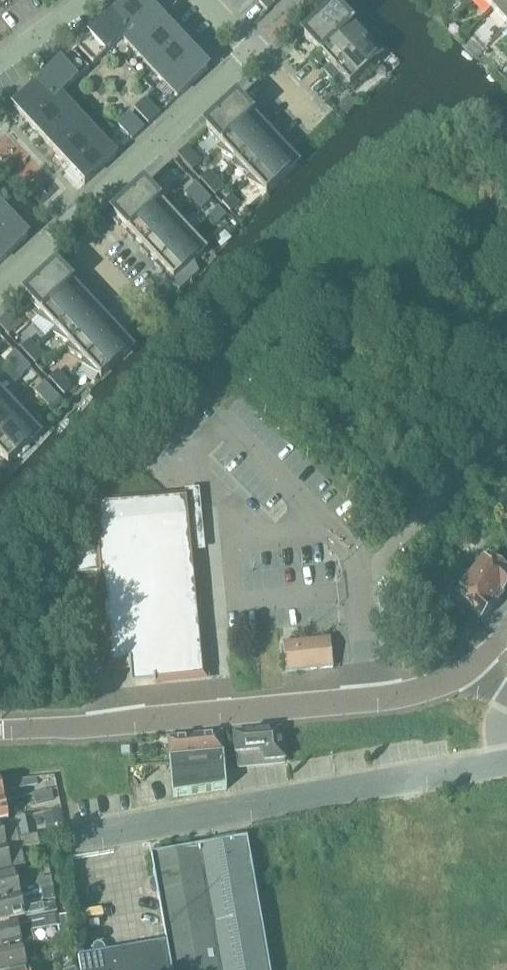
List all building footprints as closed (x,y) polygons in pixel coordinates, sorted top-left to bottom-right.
[(12,0),(0,0),(0,8),(12,0)] [(122,39),(121,38),(152,9),(143,0),(130,0),(78,49),(93,66),(122,39)] [(259,3),(268,12),(281,0),(263,0),(259,3)] [(493,11),(505,0),(483,0),(493,11)] [(506,26),(506,0),(505,0),(493,11),(506,26)] [(121,38),(122,39),(135,53),(166,24),(152,9),(121,38)] [(304,38),(317,51),(320,54),(351,26),(335,9),(304,38)] [(135,53),(149,68),(180,39),(166,24),(135,53)] [(325,60),(331,67),(335,70),(365,42),(351,26),(320,54),(317,51),(310,57),(318,67),(325,60)] [(149,68),(163,83),(194,54),(180,39),(149,68)] [(335,70),(331,67),(324,73),(333,82),(340,76),(350,87),(381,58),(365,42),(335,70)] [(14,109),(29,124),(59,96),(60,97),(89,70),(73,53),(14,109)] [(194,54),(163,83),(178,98),(208,70),(194,54)] [(29,124),(42,139),(73,111),(60,97),(59,96),(29,124)] [(206,129),(221,145),(254,114),(251,116),(244,109),(247,106),(240,98),(206,129)] [(134,110),(139,115),(151,104),(146,99),(134,110)] [(139,115),(144,120),(156,109),(151,104),(139,115)] [(156,109),(144,120),(149,125),(161,114),(156,109)] [(42,139),(56,154),(87,126),(73,111),(42,139)] [(118,125),(123,130),(135,119),(130,114),(118,125)] [(218,150),(236,161),(269,130),(266,132),(259,125),(262,122),(254,114),(221,145),(217,149),(218,150)] [(123,130),(128,135),(140,124),(135,119),(123,130)] [(140,124),(128,135),(133,141),(144,129),(140,124)] [(56,154),(70,169),(101,141),(87,126),(56,154)] [(233,166),(250,177),(284,145),(281,148),(274,141),(277,138),(269,130),(236,161),(231,165),(233,166)] [(101,141),(70,169),(85,185),(115,156),(101,141)] [(189,145),(178,154),(191,170),(202,161),(189,145)] [(284,145),(250,177),(246,181),(247,182),(265,193),(267,194),(297,166),(289,156),(292,154),(284,145)] [(200,180),(208,189),(217,180),(209,171),(200,180)] [(217,180),(208,189),(215,197),(225,188),(217,180)] [(186,193),(194,201),(203,193),(195,184),(186,193)] [(125,234),(159,203),(144,187),(111,218),(118,227),(121,224),(128,231),(125,234)] [(203,193),(194,201),(202,210),(211,201),(203,193)] [(222,205),(230,213),(240,204),(232,196),(222,205)] [(140,250),(173,219),(164,200),(163,199),(159,203),(125,234),(133,243),(136,240),(143,247),(140,250)] [(13,222),(0,208),(0,235),(13,222)] [(209,217),(217,226),(226,217),(218,208),(209,217)] [(155,266),(188,235),(179,216),(178,215),(173,219),(140,250),(148,258),(151,256),(158,263),(155,266)] [(0,235),(0,264),(28,238),(13,222),(0,235)] [(188,235),(155,266),(162,274),(165,271),(174,281),(171,283),(179,292),(199,274),(194,262),(204,252),(203,251),(194,232),(192,231),(188,235)] [(26,297),(40,313),(71,285),(64,277),(67,274),(59,266),(26,297)] [(38,318),(55,329),(89,298),(86,300),(79,293),(82,290),(74,282),(71,285),(40,313),(36,317),(38,318)] [(52,334),(70,345),(103,314),(103,313),(100,316),(93,309),(96,306),(89,298),(55,329),(51,333),(52,334)] [(9,337),(22,325),(10,312),(0,321),(0,328),(9,337)] [(67,350),(85,361),(118,329),(115,332),(108,325),(111,322),(103,314),(70,345),(66,349),(67,350)] [(118,329),(85,361),(80,365),(82,366),(100,377),(101,378),(131,350),(123,340),(126,338),(118,329)] [(19,348),(27,357),(37,348),(29,339),(19,348)] [(37,348),(27,357),(35,365),(45,356),(37,348)] [(6,361),(14,369),(23,361),(15,352),(6,361)] [(23,361),(14,369),(21,378),(31,369),(23,361)] [(49,380),(57,388),(66,379),(58,371),(49,380)] [(66,379),(57,388),(65,397),(74,388),(66,379)] [(35,393),(43,401),(52,392),(45,384),(35,393)] [(52,392),(43,401),(51,410),(60,401),(52,392)] [(22,418),(13,400),(12,399),(8,403),(0,410),(0,439),(22,418)] [(0,439),(0,456),(8,464),(39,436),(38,435),(28,416),(27,415),(22,418),(0,439)] [(75,577),(99,575),(100,587),(100,588),(102,606),(102,608),(104,625),(103,625),(104,627),(106,644),(105,644),(105,646),(106,646),(108,663),(107,663),(107,665),(108,665),(108,670),(130,668),(132,688),(156,685),(177,683),(179,683),(200,681),(202,681),(202,680),(207,680),(206,675),(207,675),(207,673),(206,673),(205,656),(205,654),(204,654),(203,637),(203,636),(203,635),(201,617),(201,616),(199,598),(200,598),(199,597),(197,579),(198,579),(198,577),(197,577),(196,560),(196,558),(195,558),(194,541),(194,539),(193,530),(192,522),(192,520),(190,498),(190,496),(92,506),(94,531),(96,549),(73,551),(75,577)] [(473,581),(499,603),(506,593),(506,572),(505,575),(489,561),(473,581)] [(499,603),(473,581),(456,600),(483,623),(499,603)] [(283,644),(286,673),(333,668),(331,639),(283,644)] [(234,735),(237,766),(285,762),(282,730),(234,735)] [(168,739),(173,798),(227,790),(222,734),(168,739)] [(0,803),(0,823),(9,821),(4,802),(0,803)] [(39,841),(38,836),(20,840),(16,823),(0,827),(0,850),(39,841)] [(167,942),(171,969),(270,969),(248,840),(152,856),(154,872),(153,872),(154,877),(155,880),(152,881),(151,882),(150,885),(150,887),(151,890),(152,892),(155,893),(157,893),(157,895),(158,900),(159,900),(167,942)] [(0,850),(0,873),(25,867),(22,850),(40,846),(39,841),(0,850)] [(21,896),(17,876),(0,880),(0,901),(21,896)] [(51,878),(38,880),(40,892),(53,890),(51,878)] [(0,901),(0,922),(25,917),(25,920),(57,913),(55,904),(24,911),(21,896),(0,901)] [(22,947),(34,944),(31,932),(60,926),(58,916),(0,929),(0,952),(22,947)] [(167,942),(113,952),(113,951),(108,952),(106,952),(105,950),(105,947),(103,945),(101,944),(98,944),(95,945),(93,947),(92,949),(93,952),(93,954),(91,955),(91,954),(86,955),(86,957),(79,958),(81,969),(171,969),(167,942)] [(0,952),(0,969),(23,969),(27,969),(22,947),(0,952)]
